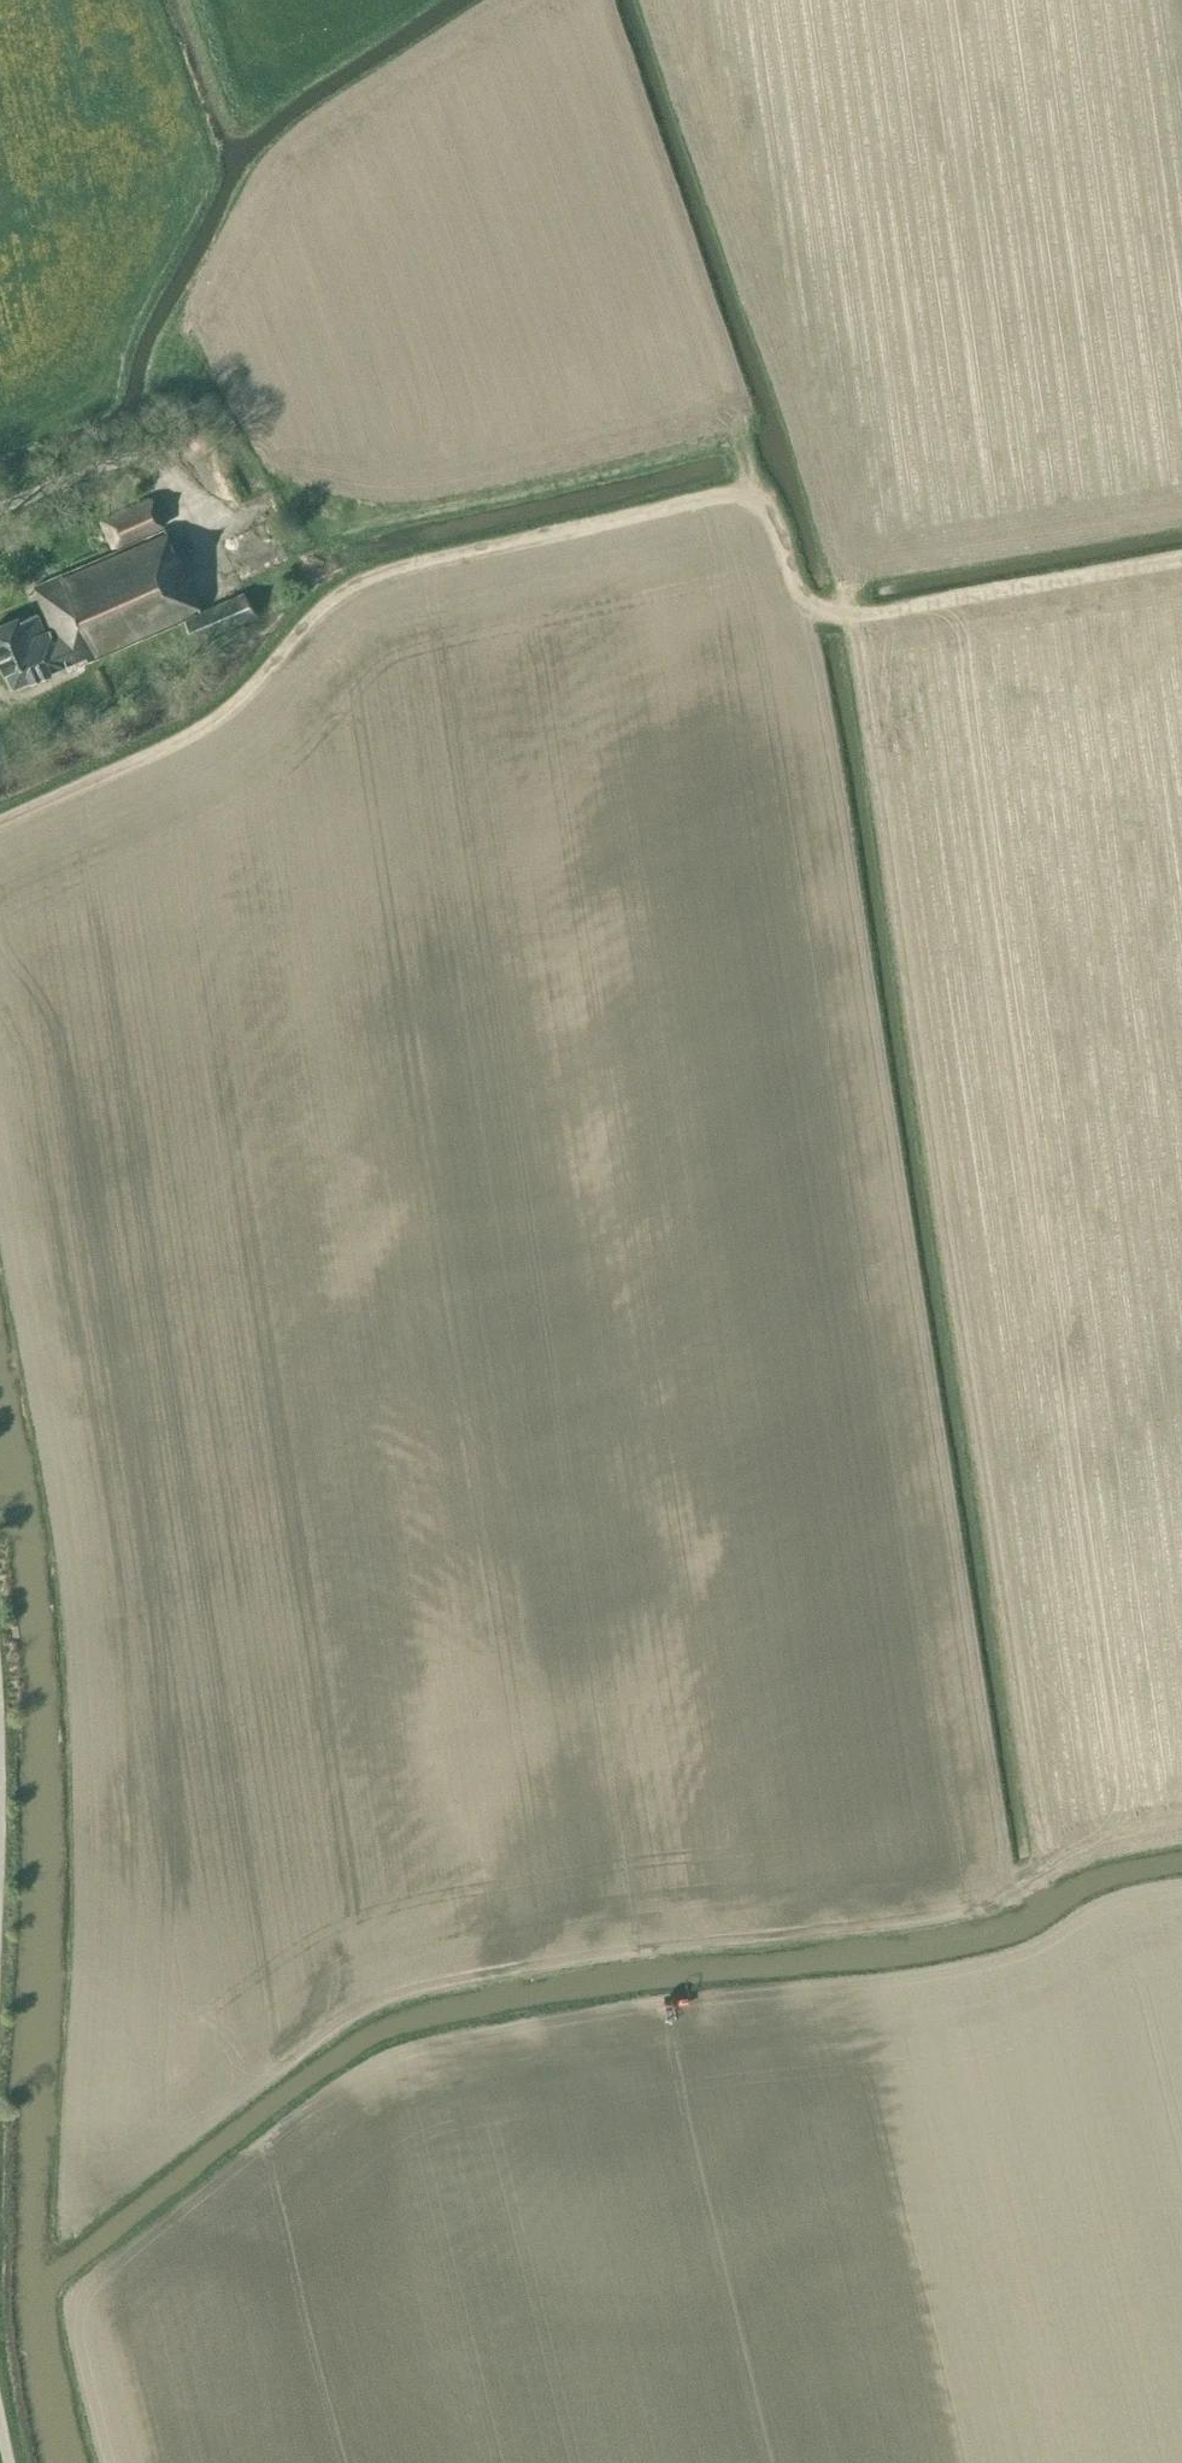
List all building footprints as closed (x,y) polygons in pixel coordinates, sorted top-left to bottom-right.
[(196,596),(153,497),(101,520),(115,552),(34,588),(52,629),(46,632),(37,612),(19,620),(19,618),(0,626),(0,657),(14,688),(85,656),(88,661),(183,620),(193,643),(256,615),(244,593),(203,611),(196,596)]
